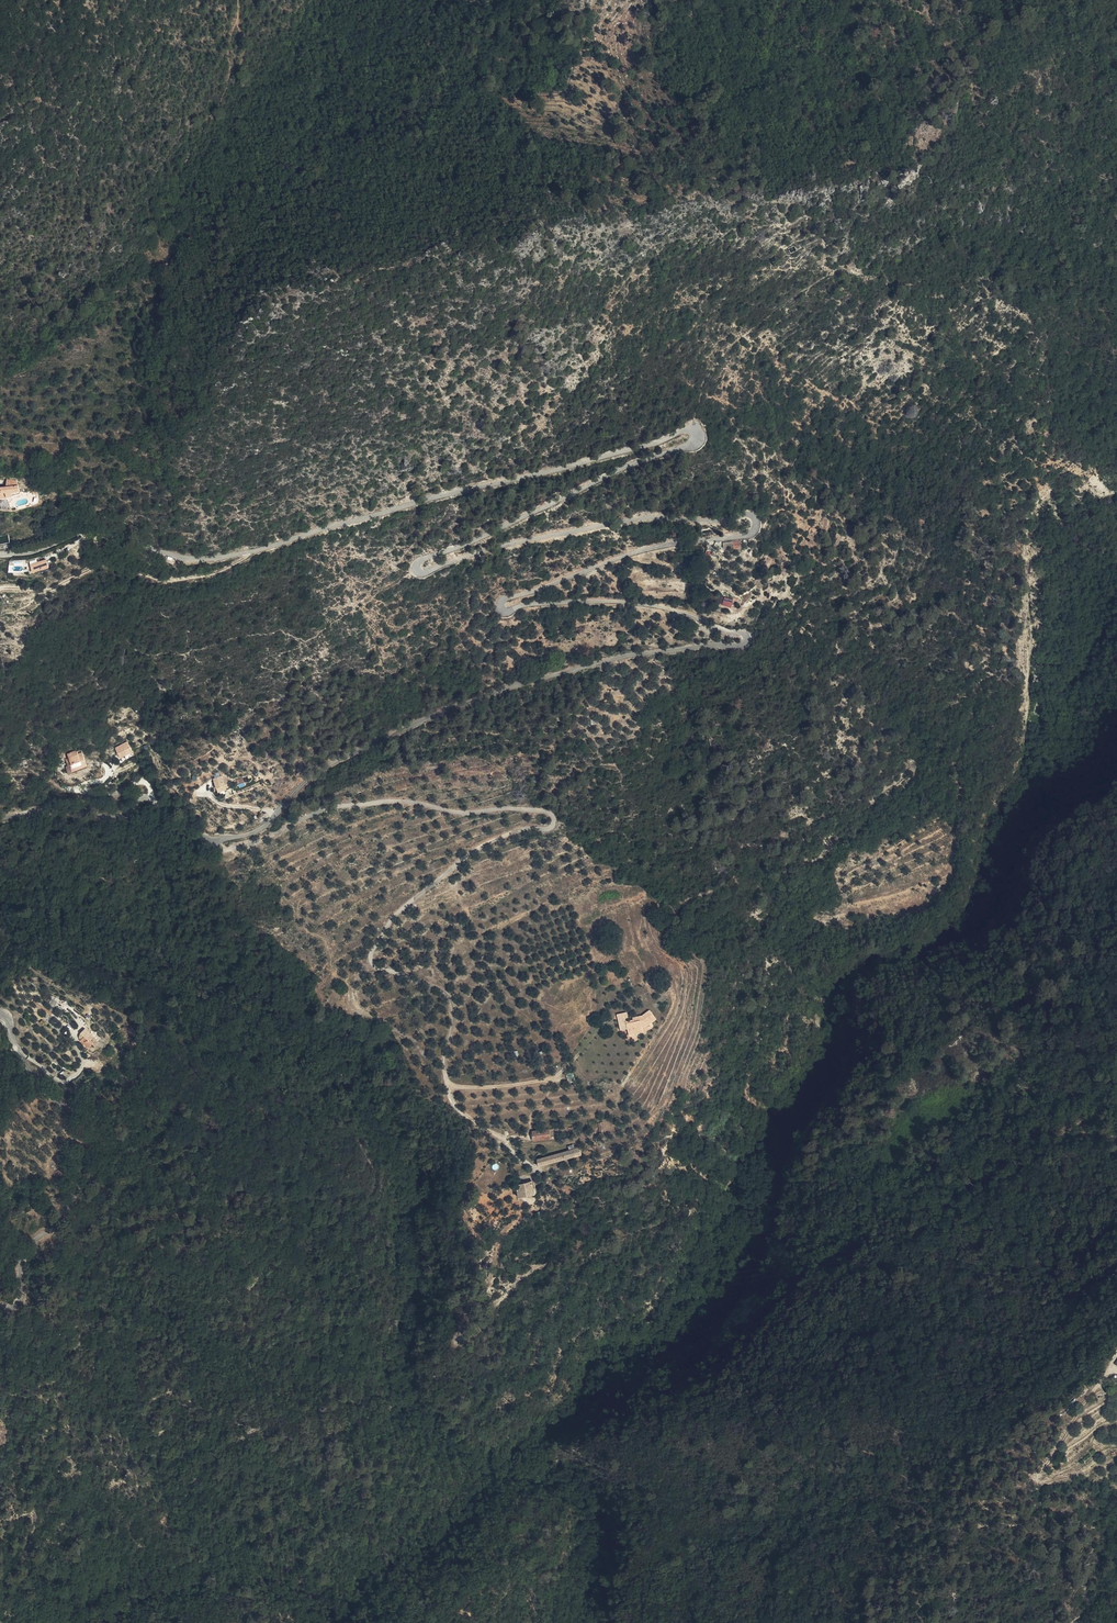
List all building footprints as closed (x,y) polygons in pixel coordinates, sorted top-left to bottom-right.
[(12,491),(11,488),(16,486),(17,490),(21,489),(17,477),(16,476),(6,475),(6,482),(0,484),(0,494),(0,495),(1,496),(8,495),(8,493),(12,491)] [(724,545),(724,549),(741,547),(741,541),(729,542),(729,544),(724,545)] [(54,564),(52,557),(36,563),(38,569),(47,566),(47,567),(54,564)] [(721,605),(731,608),(733,600),(724,597),(721,605)] [(125,761),(132,757),(127,747),(114,754),(120,764),(125,761)] [(65,765),(67,771),(70,770),(72,777),(86,772),(82,759),(78,761),(76,757),(67,760),(68,764),(65,765)] [(70,770),(67,771),(65,772),(68,781),(87,774),(86,772),(72,777),(70,770)] [(222,781),(214,784),(218,794),(226,791),(230,789),(227,782),(223,784),(222,781)] [(849,898),(842,903),(845,907),(852,902),(849,898)] [(55,1006),(58,997),(53,995),(50,1004),(55,1006)] [(622,1021),(625,1038),(632,1036),(633,1043),(648,1040),(647,1034),(652,1033),(661,1026),(654,1018),(646,1023),(637,1025),(638,1027),(634,1028),(631,1019),(622,1021)] [(87,1048),(92,1043),(89,1040),(93,1036),(85,1028),(80,1033),(84,1037),(80,1041),(87,1048)] [(89,1040),(92,1043),(95,1046),(99,1041),(93,1036),(89,1040)] [(556,1136),(543,1138),(544,1145),(558,1143),(556,1136)] [(539,1185),(521,1189),(525,1203),(539,1200),(537,1190),(540,1190),(539,1185)]
